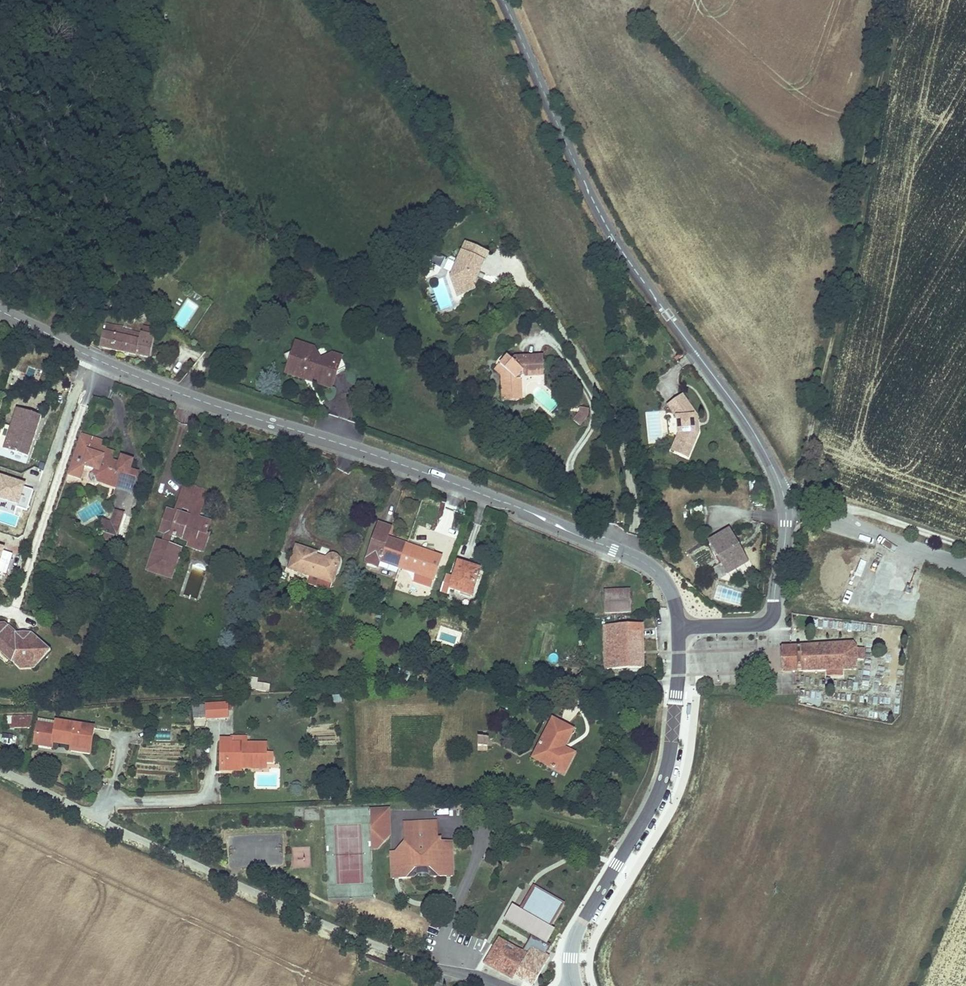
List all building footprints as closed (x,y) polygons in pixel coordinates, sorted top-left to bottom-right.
[(485,267),(491,251),(467,242),(454,278),(461,298),(480,291),(478,285),(474,283),(480,265),(485,267)] [(485,267),(480,265),(474,283),(478,285),(485,267)] [(188,300),(173,322),(182,328),(197,306),(188,300)] [(104,334),(103,334),(99,352),(149,362),(154,339),(141,337),(140,336),(139,341),(133,340),(135,333),(122,331),(122,328),(106,325),(104,334)] [(141,337),(154,339),(155,331),(143,328),(141,337)] [(306,350),(303,360),(314,356),(316,365),(327,361),(331,370),(341,366),(347,381),(357,378),(353,366),(306,350)] [(314,356),(303,360),(307,371),(298,375),(297,384),(306,384),(315,389),(322,388),(324,393),(331,391),(332,396),(341,398),(347,381),(341,366),(331,370),(327,361),(316,365),(314,356)] [(523,379),(543,379),(543,358),(514,358),(510,362),(505,358),(493,371),(500,378),(501,402),(521,402),(521,382),(523,379)] [(298,375),(307,371),(303,360),(294,364),(298,375)] [(690,421),(698,420),(682,398),(666,410),(675,422),(676,439),(674,442),(683,446),(678,457),(688,461),(699,435),(691,436),(690,421)] [(572,420),(580,426),(590,414),(582,408),(572,420)] [(41,417),(18,410),(5,452),(29,459),(34,441),(28,439),(31,429),(37,431),(41,417)] [(698,420),(690,421),(691,436),(699,435),(698,420)] [(37,431),(31,429),(28,439),(34,441),(37,431)] [(99,443),(80,438),(76,450),(95,455),(97,449),(99,443)] [(678,457),(683,446),(674,442),(670,454),(678,457)] [(95,455),(76,450),(68,478),(76,481),(80,468),(91,472),(90,474),(89,474),(86,476),(85,479),(88,484),(91,485),(94,483),(94,482),(113,488),(114,485),(131,490),(136,473),(126,470),(127,467),(116,464),(110,461),(112,453),(97,449),(95,455)] [(129,461),(118,457),(116,464),(127,467),(129,461)] [(28,507),(33,488),(25,485),(26,480),(12,477),(13,470),(1,467),(0,472),(0,500),(28,507)] [(45,509),(51,490),(43,487),(37,507),(45,509)] [(203,507),(208,492),(192,487),(187,502),(203,507)] [(197,520),(200,519),(203,507),(187,502),(183,515),(197,520)] [(689,510),(691,518),(704,515),(703,507),(689,510)] [(122,540),(128,515),(117,512),(114,524),(111,537),(122,540)] [(178,582),(188,552),(180,550),(182,541),(200,547),(203,535),(209,536),(213,523),(200,519),(197,520),(183,515),(175,513),(168,536),(175,539),(173,547),(164,544),(154,574),(178,582)] [(101,534),(111,537),(114,524),(104,521),(101,534)] [(437,582),(444,561),(392,545),(395,535),(382,531),(370,569),(383,573),(385,567),(437,582)] [(730,532),(707,546),(725,578),(748,565),(730,532)] [(206,553),(211,537),(209,536),(203,535),(200,547),(199,550),(206,553)] [(339,586),(344,568),(345,567),(345,565),(345,564),(344,562),(343,561),(342,559),(340,559),(338,558),(337,559),(335,559),(334,560),(332,561),(331,564),(327,563),(327,561),(303,554),(297,574),(339,586)] [(194,575),(204,576),(205,565),(194,564),(194,575)] [(485,576),(465,572),(462,582),(452,580),(447,598),(457,600),(459,595),(480,600),(485,576)] [(603,595),(605,616),(630,614),(629,593),(603,595)] [(644,671),(643,628),(612,629),(613,649),(603,649),(604,672),(644,671)] [(613,649),(612,629),(603,629),(603,649),(613,649)] [(40,641),(29,646),(22,639),(12,630),(0,630),(0,651),(19,668),(26,660),(42,675),(58,657),(40,641)] [(790,650),(780,651),(780,677),(797,677),(825,676),(826,681),(839,683),(843,679),(844,676),(853,676),(858,671),(860,665),(863,663),(865,661),(865,658),(863,656),(859,654),(857,650),(852,647),(790,650)] [(42,675),(26,660),(19,668),(26,676),(42,675)] [(401,670),(398,677),(418,684),(421,676),(401,670)] [(268,692),(270,683),(252,679),(250,688),(268,692)] [(435,681),(435,689),(449,688),(449,681),(435,681)] [(228,721),(228,706),(204,707),(205,720),(205,722),(228,721)] [(205,720),(204,707),(192,707),(192,721),(205,720)] [(575,734),(551,722),(533,757),(550,765),(547,770),(565,779),(572,764),(562,759),(566,751),(575,734)] [(20,734),(20,727),(20,724),(11,723),(11,734),(20,734)] [(35,727),(20,727),(20,734),(34,735),(35,727)] [(99,733),(62,727),(62,730),(45,727),(41,748),(58,751),(59,746),(75,749),(76,744),(97,748),(99,733)] [(488,743),(488,734),(479,734),(479,742),(488,743)] [(266,755),(266,746),(247,745),(247,739),(230,739),(230,741),(219,741),(219,775),(241,775),(241,772),(266,772),(266,767),(272,767),(272,755),(266,755)] [(95,753),(97,748),(76,744),(75,749),(95,753)] [(486,746),(476,746),(476,756),(486,756),(486,746)] [(566,751),(562,759),(572,764),(576,757),(566,751)] [(547,770),(550,765),(533,757),(531,762),(547,770)] [(389,812),(369,813),(370,834),(390,833),(389,812)] [(402,824),(403,847),(395,855),(389,855),(390,882),(406,882),(414,874),(430,874),(439,881),(454,879),(453,843),(442,843),(442,841),(437,841),(436,823),(402,824)] [(371,853),(377,852),(390,839),(390,833),(370,834),(371,853)] [(311,847),(294,847),(293,867),(310,868),(311,847)] [(564,902),(536,886),(524,909),(552,925),(564,902)] [(552,925),(524,909),(513,903),(505,918),(533,933),(547,942),(556,927),(552,925)] [(547,942),(533,933),(521,953),(527,956),(532,948),(545,956),(552,944),(547,942)] [(513,980),(527,956),(521,953),(498,940),(483,967),(512,983),(513,980)] [(524,985),(535,985),(550,959),(545,956),(532,948),(527,956),(513,980),(524,985)]
